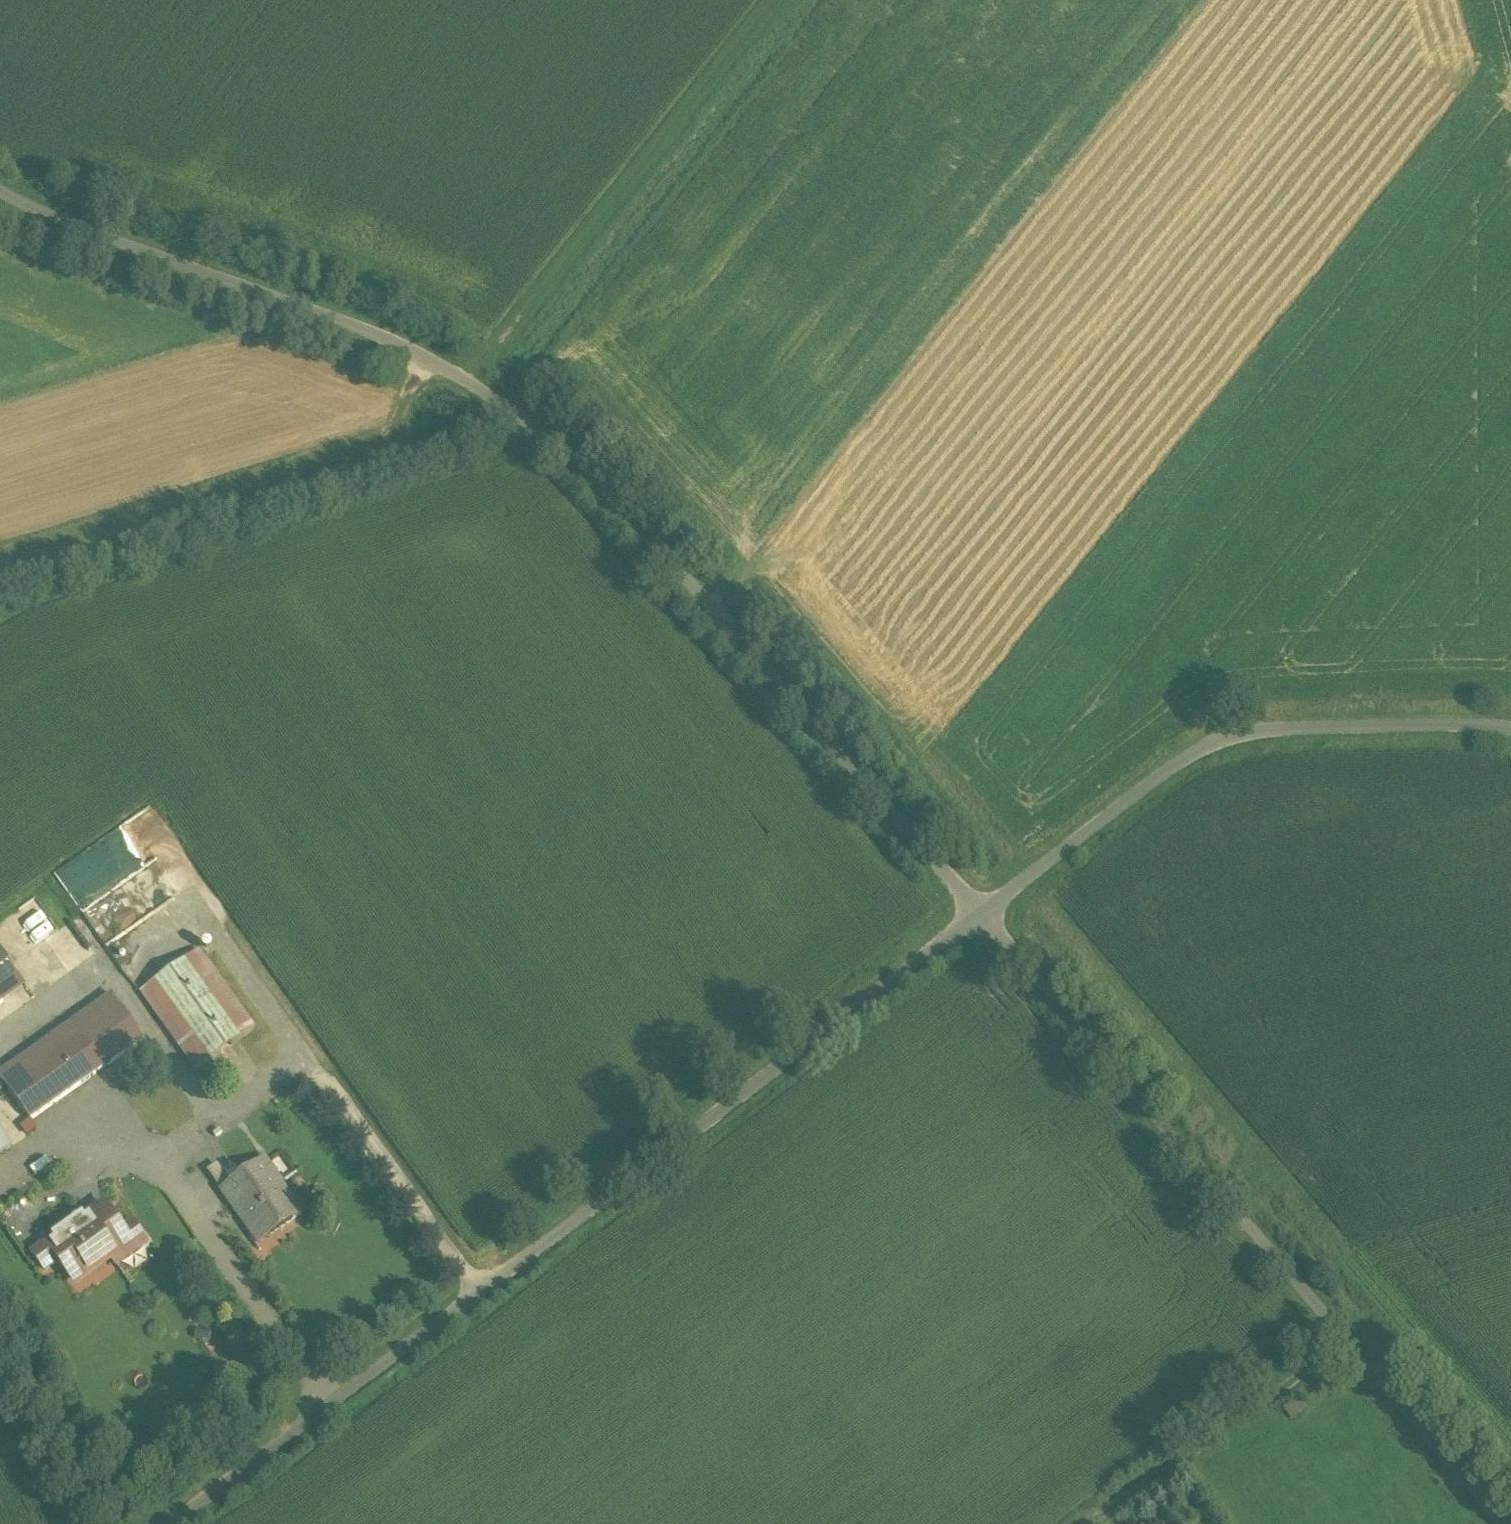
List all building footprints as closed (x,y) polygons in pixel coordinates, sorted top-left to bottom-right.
[(118,889),(135,917),(177,892),(159,863),(131,880),(137,889),(128,894),(123,886),(118,889)] [(257,1027),(201,949),(140,992),(196,1070),(257,1027)] [(0,951),(0,1007),(27,988),(0,951)] [(146,1039),(113,993),(1,1072),(33,1118),(146,1039)] [(33,1134),(46,1128),(40,1117),(28,1124),(33,1134)] [(0,1126),(0,1159),(16,1148),(0,1126)] [(306,1212),(267,1156),(219,1190),(258,1245),(306,1212)] [(73,1297),(144,1250),(126,1222),(113,1230),(98,1208),(25,1257),(40,1278),(54,1269),(73,1297)]
